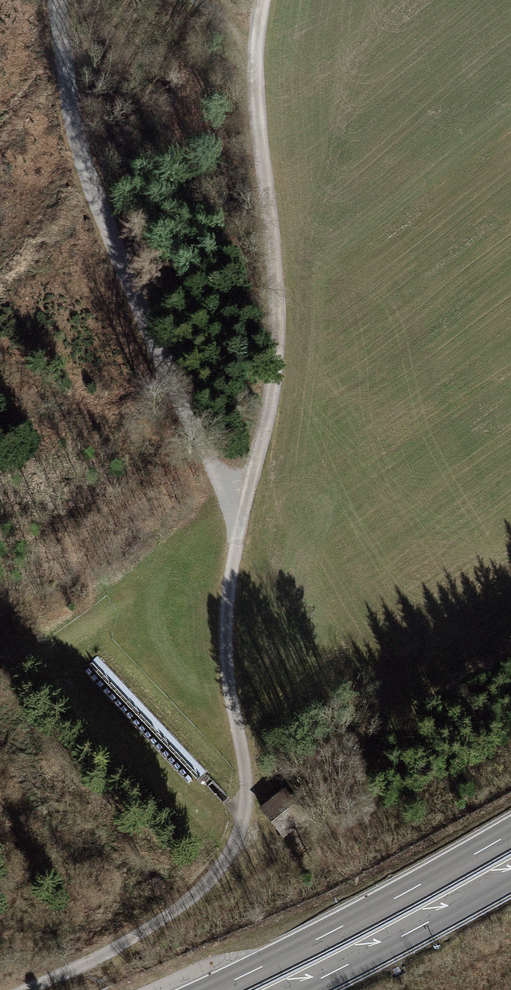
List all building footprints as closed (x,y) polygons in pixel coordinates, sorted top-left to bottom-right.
[(98,656),(88,664),(197,780),(206,771),(98,656)] [(285,787),(258,809),(283,839),(310,818),(285,787)]
